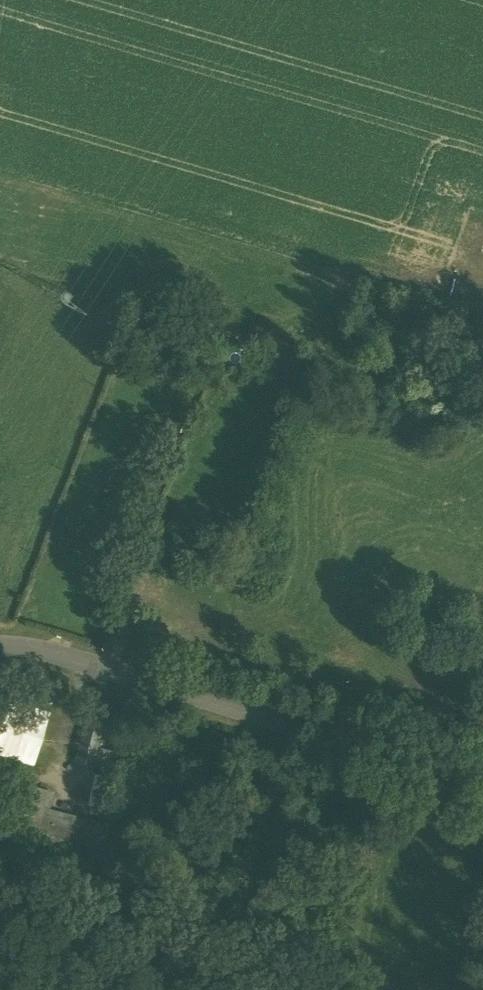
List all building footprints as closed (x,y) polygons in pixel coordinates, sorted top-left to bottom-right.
[(88,718),(78,760),(94,764),(96,755),(96,756),(105,723),(88,718)] [(32,779),(18,774),(4,820),(38,832),(50,794),(29,786),(32,779)] [(106,835),(55,822),(51,835),(102,848),(106,835)]
